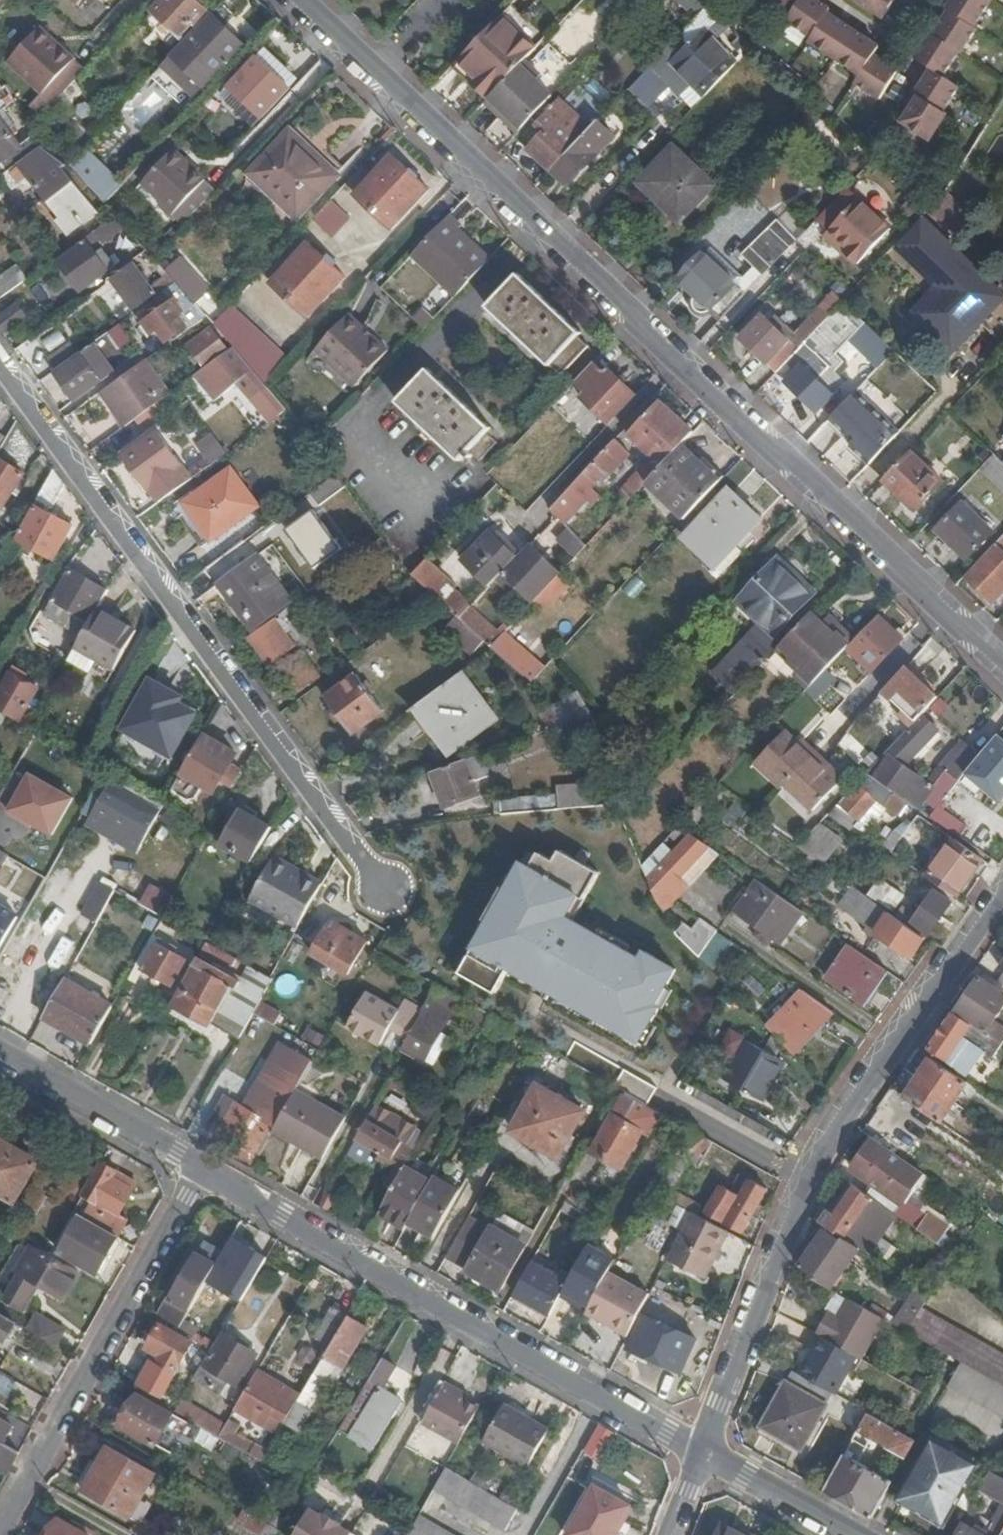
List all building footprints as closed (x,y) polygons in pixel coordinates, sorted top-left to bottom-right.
[(77,8),(84,0),(68,0),(77,8)] [(146,21),(172,48),(213,5),(208,0),(167,0),(146,21)] [(789,15),(799,0),(765,0),(789,15)] [(786,19),(811,36),(829,11),(831,7),(820,0),(799,0),(789,15),(786,19)] [(855,0),(884,19),(896,0),(856,0),(855,0)] [(947,12),(949,14),(934,38),(932,36),(916,62),(932,72),(916,98),(920,100),(903,126),(932,144),(949,118),(945,115),(960,91),(944,80),(960,56),(962,57),(978,32),(975,30),(994,0),(954,0),(947,12)] [(234,20),(221,6),(151,79),(183,109),(243,48),(225,29),(234,20)] [(702,13),(662,54),(706,96),(736,65),(722,52),(721,54),(702,35),(717,19),(706,8),(702,13)] [(811,36),(809,40),(835,56),(853,27),(829,11),(811,36)] [(537,47),(502,13),(453,65),(488,99),(524,61),(537,47)] [(853,27),(835,56),(860,73),(874,52),(879,44),(853,27)] [(38,30),(6,64),(52,107),(85,72),(38,30)] [(860,73),(854,81),(880,96),(898,68),(874,52),(860,73)] [(255,58),(228,87),(223,82),(201,105),(212,115),(234,92),(261,119),(288,90),(255,58)] [(539,77),(524,61),(488,99),(484,103),(516,134),(532,118),(552,97),(535,80),(539,77)] [(560,102),(539,125),(532,118),(516,134),(514,136),(550,171),(581,139),(605,114),(578,88),(562,105),(560,102)] [(3,110),(8,107),(12,103),(15,101),(12,96),(1,103),(0,102),(0,112),(3,110)] [(6,173),(42,147),(34,136),(17,147),(10,138),(15,134),(0,113),(0,164),(6,173)] [(298,127),(291,135),(337,179),(344,172),(298,127)] [(589,149),(598,140),(589,131),(581,139),(550,171),(549,172),(566,187),(596,156),(589,149)] [(254,173),(299,218),(337,179),(291,135),(254,173)] [(90,146),(71,163),(107,201),(125,183),(90,146)] [(93,214),(79,193),(86,188),(67,168),(42,147),(6,173),(16,188),(30,179),(59,220),(55,222),(64,236),(93,214)] [(713,188),(673,151),(642,183),(669,208),(671,206),(683,219),(713,188)] [(174,152),(141,187),(183,227),(217,192),(174,152)] [(392,158),(357,195),(393,229),(428,193),(392,158)] [(370,170),(365,166),(359,172),(365,176),(370,170)] [(365,176),(359,172),(346,186),(351,190),(365,176)] [(852,269),(891,229),(848,186),(813,223),(824,234),(821,239),(852,269)] [(904,187),(887,204),(913,227),(919,220),(922,217),(926,213),(929,210),(904,188),(904,187)] [(315,222),(332,238),(350,220),(333,203),(315,222)] [(745,280),(713,250),(705,258),(743,296),(807,229),(787,209),(743,255),(756,269),(745,280)] [(452,217),(414,256),(457,298),(490,264),(457,231),(462,227),(452,217)] [(98,243),(100,246),(124,229),(114,218),(82,240),(85,244),(58,263),(79,292),(101,276),(112,267),(101,251),(95,255),(90,249),(98,243)] [(914,313),(949,347),(983,312),(998,294),(953,251),(919,220),(913,227),(897,243),(941,285),(914,313)] [(324,261),(308,246),(272,284),(308,319),(345,281),(334,270),(337,268),(327,258),(324,261)] [(701,255),(677,280),(699,301),(707,309),(719,321),(743,296),(705,258),(701,255)] [(284,262),(279,257),(273,263),(278,268),(284,262)] [(168,276),(176,285),(184,293),(195,305),(209,292),(176,258),(163,270),(168,276)] [(136,267),(132,262),(112,277),(115,281),(136,267)] [(278,268),(273,263),(262,275),(266,279),(278,268)] [(0,279),(0,299),(0,300),(26,281),(17,267),(0,279)] [(136,309),(155,295),(157,298),(176,285),(168,276),(152,288),(136,267),(115,281),(136,309)] [(520,348),(524,344),(560,378),(588,349),(577,339),(581,336),(519,276),(488,309),(514,334),(510,338),(520,348)] [(185,314),(175,299),(184,293),(176,285),(157,298),(138,313),(154,337),(160,333),(166,342),(187,327),(180,318),(185,314)] [(843,301),(834,292),(824,303),(833,312),(843,301)] [(1002,330),(1002,296),(998,294),(983,312),(1002,330)] [(702,313),(704,313),(707,309),(699,301),(695,306),(694,307),(695,309),(696,311),(697,312),(698,313),(700,313),(702,313)] [(837,360),(834,356),(866,323),(845,303),(777,374),(815,412),(838,387),(827,370),(837,360)] [(824,303),(804,322),(805,323),(814,331),(833,312),(824,303)] [(14,308),(0,318),(0,332),(2,336),(23,321),(14,308)] [(214,325),(232,350),(264,386),(287,362),(231,308),(214,325)] [(314,353),(354,390),(391,350),(350,314),(314,353)] [(762,315),(739,339),(774,373),(814,331),(805,323),(788,340),(762,315)] [(117,346),(129,338),(120,325),(104,337),(111,348),(107,351),(111,358),(120,352),(117,346)] [(201,365),(213,357),(216,361),(229,352),(210,327),(187,345),(201,365)] [(72,345),(50,361),(57,372),(79,355),(72,345)] [(96,348),(57,375),(73,399),(112,371),(96,348)] [(194,377),(215,406),(237,389),(251,409),(266,389),(232,350),(229,352),(216,361),(194,377)] [(171,394),(147,360),(99,395),(123,429),(171,394)] [(583,393),(579,398),(609,426),(637,397),(607,368),(602,373),(592,364),(574,384),(583,393)] [(485,435),(489,431),(428,372),(398,404),(424,429),(419,434),(428,442),(433,437),(458,462),(464,457),(469,462),(473,459),(479,464),(496,447),(485,435)] [(832,417),(874,462),(903,435),(862,390),(832,417)] [(659,447),(651,456),(652,457),(663,468),(680,449),(694,435),(659,402),(628,434),(639,445),(647,437),(659,447)] [(121,456),(145,489),(150,486),(178,466),(154,432),(121,456)] [(215,433),(198,442),(210,465),(228,455),(215,433)] [(615,440),(549,511),(565,525),(587,500),(593,506),(599,499),(589,490),(599,480),(602,483),(630,453),(615,440)] [(663,468),(647,484),(685,521),(718,485),(680,449),(663,468)] [(913,511),(940,484),(907,453),(881,480),(913,511)] [(1002,490),(1002,466),(991,455),(979,467),(1002,490)] [(25,472),(0,457),(0,514),(25,472)] [(663,468),(652,457),(624,486),(635,496),(647,484),(663,468)] [(178,466),(150,486),(161,501),(189,481),(178,466)] [(172,502),(182,516),(178,520),(198,547),(255,506),(228,468),(191,495),(188,491),(172,502)] [(64,484),(53,470),(38,497),(53,505),(64,484)] [(758,521),(728,494),(684,540),(712,568),(714,566),(736,544),(758,521)] [(991,531),(959,501),(933,529),(965,559),(991,531)] [(72,526),(38,506),(19,539),(54,559),(72,526)] [(992,544),(993,546),(980,560),(978,558),(964,573),(992,600),(1002,588),(1002,553),(1002,551),(1002,550),(1002,532),(992,544)] [(489,588),(503,574),(534,603),(559,577),(529,548),(519,559),(496,537),(480,553),(476,550),(463,563),(489,588)] [(249,631),(289,602),(245,540),(205,569),(249,631)] [(742,550),(736,544),(714,566),(721,573),(742,550)] [(781,557),(739,601),(759,621),(775,636),(812,597),(801,586),(807,580),(781,557)] [(423,561),(410,575),(440,599),(453,609),(465,596),(462,593),(423,561)] [(89,620),(107,589),(61,563),(45,591),(53,596),(44,610),(68,626),(77,613),(89,620)] [(399,575),(386,583),(388,585),(400,576),(399,575)] [(410,617),(423,608),(400,576),(388,585),(410,617)] [(453,609),(458,612),(486,637),(494,644),(506,632),(465,596),(453,609)] [(307,611),(299,600),(282,612),(290,624),(307,611)] [(139,633),(99,608),(70,657),(91,669),(110,681),(139,633)] [(447,625),(474,651),(486,637),(458,612),(447,625)] [(800,670),(794,677),(808,689),(846,650),(853,642),(828,619),(822,625),(810,614),(783,643),(775,651),(787,662),(789,659),(800,670)] [(853,642),(846,650),(870,673),(902,639),(878,616),(853,642)] [(518,620),(494,646),(534,682),(549,666),(535,653),(544,644),(518,620)] [(775,636),(759,621),(724,658),(748,680),(775,651),(783,643),(775,636)] [(293,648),(274,622),(250,639),(268,664),(281,654),(283,655),(293,648)] [(295,694),(319,676),(300,649),(287,658),(288,662),(277,669),(295,694)] [(70,657),(63,670),(83,682),(91,669),(70,657)] [(724,658),(709,674),(732,697),(748,680),(724,658)] [(882,692),(886,696),(914,722),(920,715),(937,698),(905,668),(882,692)] [(419,703),(440,733),(442,731),(453,725),(465,741),(498,718),(464,670),(419,703)] [(184,695),(149,674),(129,710),(176,738),(193,710),(180,703),(184,695)] [(11,675),(0,694),(0,712),(19,723),(37,690),(11,675)] [(381,712),(355,676),(323,699),(349,735),(381,712)] [(888,757),(871,777),(906,802),(927,817),(980,758),(966,745),(945,770),(942,767),(926,784),(904,767),(938,732),(920,715),(914,722),(884,753),(888,757)] [(453,725),(442,731),(454,748),(465,741),(453,725)] [(236,752),(205,733),(183,771),(214,789),(236,752)] [(784,734),(756,764),(783,791),(786,788),(813,814),(843,780),(801,742),(797,745),(784,734)] [(966,745),(963,743),(942,767),(945,770),(966,745)] [(472,782),(488,776),(479,755),(435,771),(445,796),(448,795),(452,804),(477,795),(472,782)] [(74,795),(27,769),(5,808),(52,834),(74,795)] [(873,799),(894,816),(906,802),(871,777),(865,772),(861,776),(855,782),(858,786),(840,805),(855,818),(856,819),(873,799)] [(123,782),(112,776),(106,786),(115,791),(119,788),(123,782)] [(557,795),(493,800),(494,813),(500,813),(580,807),(613,804),(610,799),(599,781),(557,784),(557,795)] [(141,846),(160,813),(119,788),(115,791),(106,786),(89,815),(141,846)] [(855,818),(840,805),(837,803),(828,814),(848,829),(851,825),(855,818)] [(241,807),(222,842),(253,860),(272,825),(241,807)] [(935,811),(928,817),(960,840),(962,837),(986,853),(1002,831),(991,823),(996,817),(985,808),(971,828),(962,822),(958,828),(935,811)] [(909,831),(916,837),(927,823),(920,818),(909,831)] [(812,833),(824,844),(829,838),(819,827),(812,833)] [(902,836),(894,830),(882,846),(890,851),(902,836)] [(660,847),(642,866),(659,902),(663,910),(664,913),(718,855),(689,834),(674,852),(664,842),(660,847)] [(660,847),(650,838),(636,854),(642,866),(660,847)] [(979,860),(952,841),(926,877),(954,896),(979,860)] [(274,855),(271,861),(302,880),(305,875),(274,855)] [(585,890),(523,856),(474,945),(645,1040),(666,1003),(663,1001),(684,964),(648,945),(644,952),(572,913),(585,890)] [(271,861),(248,901),(296,929),(322,885),(305,875),(302,880),(271,861)] [(100,921),(116,886),(100,879),(84,914),(100,921)] [(735,908),(759,927),(752,937),(767,949),(774,940),(772,938),(783,925),(785,927),(795,914),(785,906),(785,905),(771,895),(772,892),(755,880),(735,908)] [(148,885),(145,906),(167,910),(170,888),(148,885)] [(949,903),(932,892),(910,922),(927,934),(949,903)] [(924,939),(867,898),(853,916),(911,957),(924,939)] [(15,916),(2,908),(6,903),(0,900),(0,942),(15,916)] [(785,905),(785,906),(795,914),(798,910),(787,903),(785,905)] [(163,919),(157,928),(184,943),(189,934),(163,919)] [(66,948),(76,953),(91,926),(80,920),(66,948)] [(683,924),(676,934),(700,960),(716,935),(717,933),(701,922),(694,932),(683,924)] [(366,940),(338,924),(333,931),(330,935),(324,933),(313,952),(347,972),(366,940)] [(785,927),(783,925),(772,938),(774,940),(781,945),(791,932),(785,927)] [(729,945),(716,935),(700,960),(711,972),(729,945)] [(172,987),(186,962),(150,940),(136,966),(172,987)] [(209,1025),(217,1012),(243,1027),(251,1014),(271,980),(268,979),(243,964),(233,981),(204,963),(209,954),(231,967),(235,960),(206,943),(172,1004),(209,1025)] [(828,980),(865,1005),(888,972),(851,947),(828,980)] [(294,998),(301,979),(281,973),(275,992),(294,998)] [(959,1014),(1002,1045),(1002,1020),(1000,1018),(1002,1014),(1002,996),(983,981),(981,984),(972,978),(963,990),(971,997),(959,1014)] [(112,1007),(65,979),(44,1016),(91,1044),(112,1007)] [(429,997),(450,1009),(456,998),(435,986),(429,997)] [(378,1047),(388,1031),(404,1041),(421,1011),(405,1001),(399,1011),(366,991),(345,1028),(378,1047)] [(801,994),(766,1031),(793,1058),(819,1032),(825,1039),(837,1027),(830,1019),(832,1017),(801,994)] [(423,1012),(402,1049),(423,1062),(441,1033),(437,1030),(445,1017),(436,1011),(433,1017),(423,1012)] [(983,1052),(994,1060),(1002,1048),(956,1016),(931,1051),(966,1076),(983,1052)] [(319,1047),(325,1034),(308,1026),(302,1039),(319,1047)] [(784,1065),(746,1043),(723,1082),(762,1104),(784,1065)] [(934,1061),(919,1083),(955,1108),(970,1086),(934,1061)] [(919,1083),(907,1103),(942,1127),(955,1108),(919,1083)] [(346,1117),(296,1087),(274,1127),(296,1140),(293,1145),(321,1162),(346,1117)] [(582,1114),(538,1090),(513,1133),(556,1157),(582,1114)] [(218,1133),(233,1143),(227,1155),(250,1168),(257,1157),(252,1154),(279,1106),(262,1096),(257,1106),(246,1099),(242,1106),(224,1095),(209,1120),(221,1127),(218,1133)] [(422,1097),(415,1108),(432,1118),(433,1116),(439,1107),(422,1097)] [(901,1101),(881,1130),(912,1151),(930,1123),(901,1101)] [(418,1126),(378,1102),(347,1156),(388,1179),(395,1183),(407,1162),(416,1147),(408,1143),(418,1126)] [(642,1132),(613,1116),(593,1151),(622,1167),(642,1132)] [(274,1127),(271,1132),(293,1145),(296,1140),(274,1127)] [(713,1143),(690,1130),(655,1191),(668,1198),(674,1189),(687,1165),(697,1171),(713,1143)] [(881,1130),(874,1140),(909,1165),(916,1154),(912,1151),(881,1130)] [(13,1199),(36,1162),(0,1141),(0,1192),(13,1199)] [(853,1173),(874,1188),(868,1197),(892,1214),(957,1260),(969,1243),(945,1225),(947,1221),(921,1202),(916,1209),(907,1202),(915,1190),(924,1197),(934,1183),(909,1165),(907,1168),(873,1143),(853,1173)] [(395,1183),(392,1188),(379,1210),(407,1227),(410,1222),(434,1236),(461,1189),(437,1175),(435,1178),(407,1162),(395,1183)] [(114,1171),(99,1163),(81,1193),(116,1213),(126,1197),(124,1187),(110,1178),(114,1171)] [(388,1179),(385,1185),(392,1188),(395,1183),(388,1179)] [(707,1213),(742,1233),(766,1190),(751,1182),(737,1206),(732,1204),(737,1195),(723,1186),(707,1213)] [(668,1198),(677,1203),(691,1211),(699,1216),(703,1206),(674,1189),(668,1198)] [(856,1189),(837,1219),(829,1231),(844,1241),(856,1248),(892,1272),(909,1245),(883,1228),(892,1214),(868,1197),(856,1189)] [(333,1198),(326,1194),(318,1207),(326,1211),(333,1198)] [(71,1211),(79,1216),(106,1231),(112,1220),(77,1200),(71,1211)] [(677,1203),(667,1224),(680,1232),(691,1211),(677,1203)] [(561,1206),(550,1223),(587,1245),(591,1238),(598,1227),(561,1206)] [(691,1211),(680,1232),(665,1263),(710,1287),(734,1236),(699,1216),(691,1211)] [(837,1219),(827,1212),(819,1225),(829,1231),(837,1219)] [(491,1228),(491,1229),(524,1248),(534,1232),(500,1213),(491,1228)] [(491,1228),(469,1215),(445,1256),(463,1267),(465,1263),(471,1266),(469,1270),(501,1288),(524,1248),(491,1229),(491,1228)] [(58,1251),(97,1272),(117,1237),(106,1231),(79,1216),(58,1251)] [(598,1227),(591,1238),(587,1245),(588,1245),(599,1227),(598,1227)] [(804,1270),(823,1283),(822,1286),(829,1289),(856,1248),(844,1241),(842,1244),(827,1234),(804,1270)] [(166,1307),(162,1306),(152,1322),(210,1355),(217,1343),(183,1323),(227,1251),(207,1240),(166,1307)] [(35,1283),(64,1299),(79,1272),(32,1246),(17,1274),(18,1276),(4,1299),(20,1308),(35,1283)] [(217,1276),(211,1285),(241,1303),(267,1261),(249,1250),(239,1266),(234,1264),(225,1280),(217,1276)] [(534,1262),(516,1293),(550,1313),(567,1283),(534,1262)] [(573,1327),(590,1298),(593,1300),(607,1275),(594,1268),(580,1291),(570,1285),(552,1315),(573,1327)] [(607,1275),(593,1300),(586,1311),(628,1335),(648,1295),(609,1272),(607,1275)] [(932,1298),(916,1287),(892,1325),(907,1334),(923,1312),(932,1298)] [(830,1324),(821,1319),(811,1336),(817,1339),(853,1359),(857,1362),(881,1320),(845,1299),(834,1318),(830,1324)] [(337,1311),(319,1342),(330,1349),(349,1318),(337,1311)] [(961,1365),(962,1365),(1002,1389),(1002,1358),(923,1312),(907,1334),(950,1358),(961,1365)] [(2,1339),(13,1321),(0,1313),(0,1338),(2,1339)] [(36,1313),(27,1328),(57,1345),(66,1329),(36,1313)] [(834,1318),(824,1313),(821,1319),(830,1324),(834,1318)] [(645,1317),(628,1350),(684,1377),(700,1343),(645,1317)] [(349,1318),(330,1349),(302,1397),(286,1422),(285,1425),(298,1432),(328,1383),(334,1386),(368,1329),(349,1318)] [(148,1345),(162,1353),(155,1366),(173,1376),(191,1347),(158,1328),(148,1345)] [(257,1355),(225,1336),(196,1385),(223,1401),(233,1385),(238,1387),(257,1355)] [(853,1359),(817,1339),(796,1376),(832,1396),(853,1359)] [(420,1350),(408,1343),(393,1368),(405,1376),(420,1350)] [(987,1409),(1002,1419),(1002,1389),(962,1365),(950,1387),(987,1409)] [(5,1392),(13,1379),(0,1372),(0,1389),(5,1392)] [(302,1397),(259,1373),(236,1410),(266,1427),(273,1415),(286,1422),(302,1397)] [(791,1373),(784,1387),(825,1410),(832,1397),(832,1396),(796,1376),(791,1373)] [(445,1385),(421,1426),(459,1449),(480,1412),(468,1404),(456,1397),(458,1393),(445,1385)] [(758,1431),(799,1455),(825,1410),(784,1387),(758,1431)] [(401,1400),(382,1389),(354,1438),(376,1450),(394,1420),(391,1417),(401,1400)] [(470,1400),(458,1393),(456,1397),(468,1404),(470,1400)] [(125,1417),(122,1414),(115,1424),(188,1468),(190,1464),(193,1465),(195,1461),(193,1460),(206,1438),(137,1398),(125,1417)] [(181,1404),(174,1416),(218,1441),(225,1429),(181,1404)] [(551,1432),(509,1408),(489,1445),(532,1468),(551,1432)] [(857,1435),(860,1437),(871,1443),(905,1463),(916,1445),(915,1444),(904,1438),(868,1417),(857,1435)] [(9,1424),(0,1419),(0,1439),(9,1424)] [(225,1429),(218,1441),(261,1465),(265,1458),(252,1451),(254,1449),(233,1436),(237,1429),(229,1423),(225,1429)] [(598,1460),(616,1432),(602,1423),(584,1450),(598,1460)] [(871,1443),(860,1437),(847,1459),(858,1465),(861,1460),(871,1443)] [(6,1473),(18,1451),(0,1441),(0,1469),(6,1473)] [(975,1469),(933,1446),(899,1504),(940,1529),(975,1469)] [(152,1478),(107,1451),(81,1495),(126,1521),(152,1478)] [(847,1459),(845,1458),(823,1495),(871,1521),(893,1485),(865,1470),(869,1464),(861,1460),(858,1465),(847,1459)] [(436,1488),(509,1530),(520,1509),(448,1467),(443,1476),(436,1488)] [(411,1506),(422,1512),(436,1488),(443,1476),(432,1469),(411,1506)] [(992,1474),(979,1497),(983,1500),(986,1495),(1002,1505),(1002,1480),(992,1474)] [(595,1488),(569,1534),(613,1534),(629,1507),(595,1488)] [(987,1534),(1002,1534),(1002,1508),(987,1534)] [(241,1531),(249,1534),(277,1534),(278,1534),(242,1513),(236,1523),(243,1527),(241,1531)] [(298,1534),(348,1534),(312,1513),(298,1534)] [(420,1516),(413,1529),(409,1534),(454,1534),(420,1516)] [(56,1522),(49,1534),(78,1534),(56,1522)] [(715,1534),(741,1534),(720,1524),(715,1534)]
